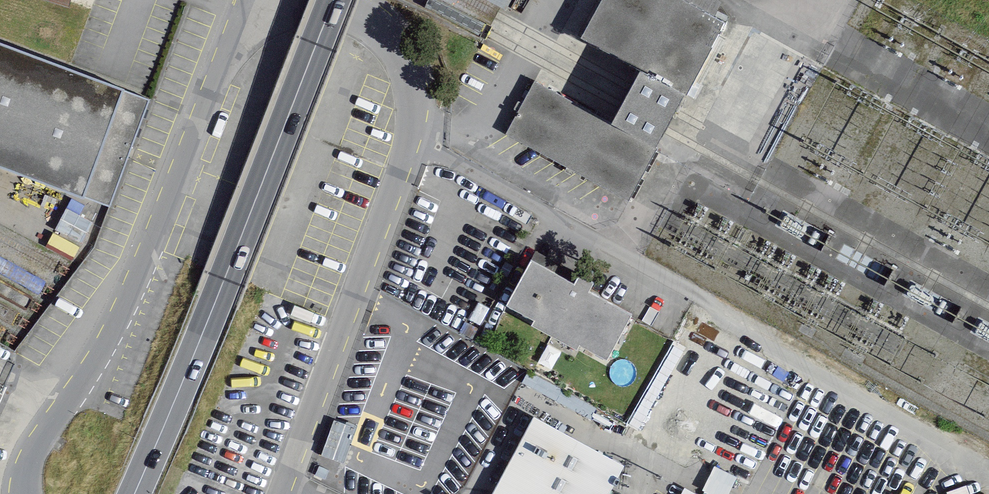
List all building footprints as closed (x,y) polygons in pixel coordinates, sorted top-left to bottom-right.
[(69,10),(72,0),(37,0),(69,10)] [(684,0),(601,0),(577,42),(636,75),(630,86),(620,105),(608,124),(537,84),(508,135),(627,201),(665,130),(675,111),(726,24),(684,0)] [(83,201),(122,92),(0,46),(0,169),(83,201)] [(636,320),(530,267),(505,317),(612,369),(636,320)] [(323,455),(345,460),(354,424),(331,419),(323,455)] [(533,423),(497,493),(613,493),(625,469),(533,423)] [(711,493),(727,493),(736,476),(713,465),(702,489),(711,493)]
